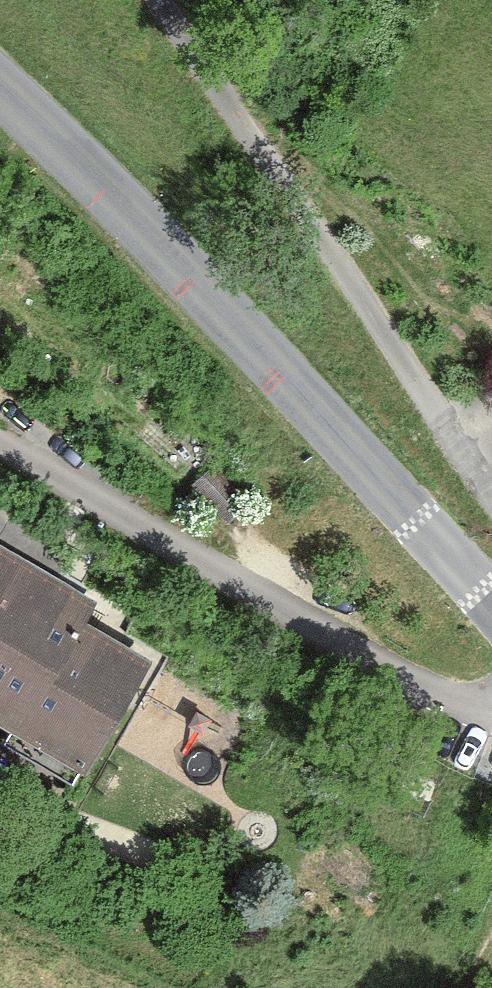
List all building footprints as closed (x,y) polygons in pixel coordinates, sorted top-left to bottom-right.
[(247,498),(215,465),(196,483),(228,516),(247,498)] [(86,762),(147,656),(82,619),(90,604),(0,553),(0,713),(86,762)]
